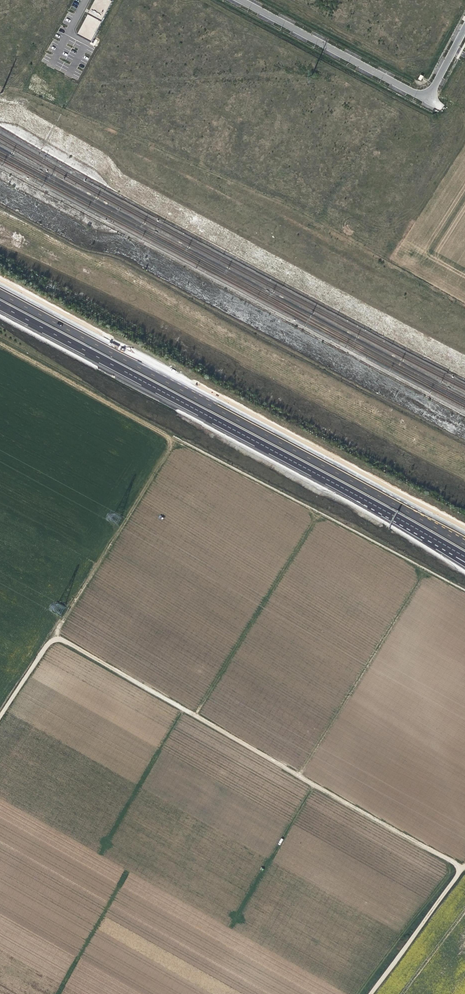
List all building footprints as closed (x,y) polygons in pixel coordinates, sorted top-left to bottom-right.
[(89,11),(77,35),(91,42),(114,0),(95,0),(89,11)]
